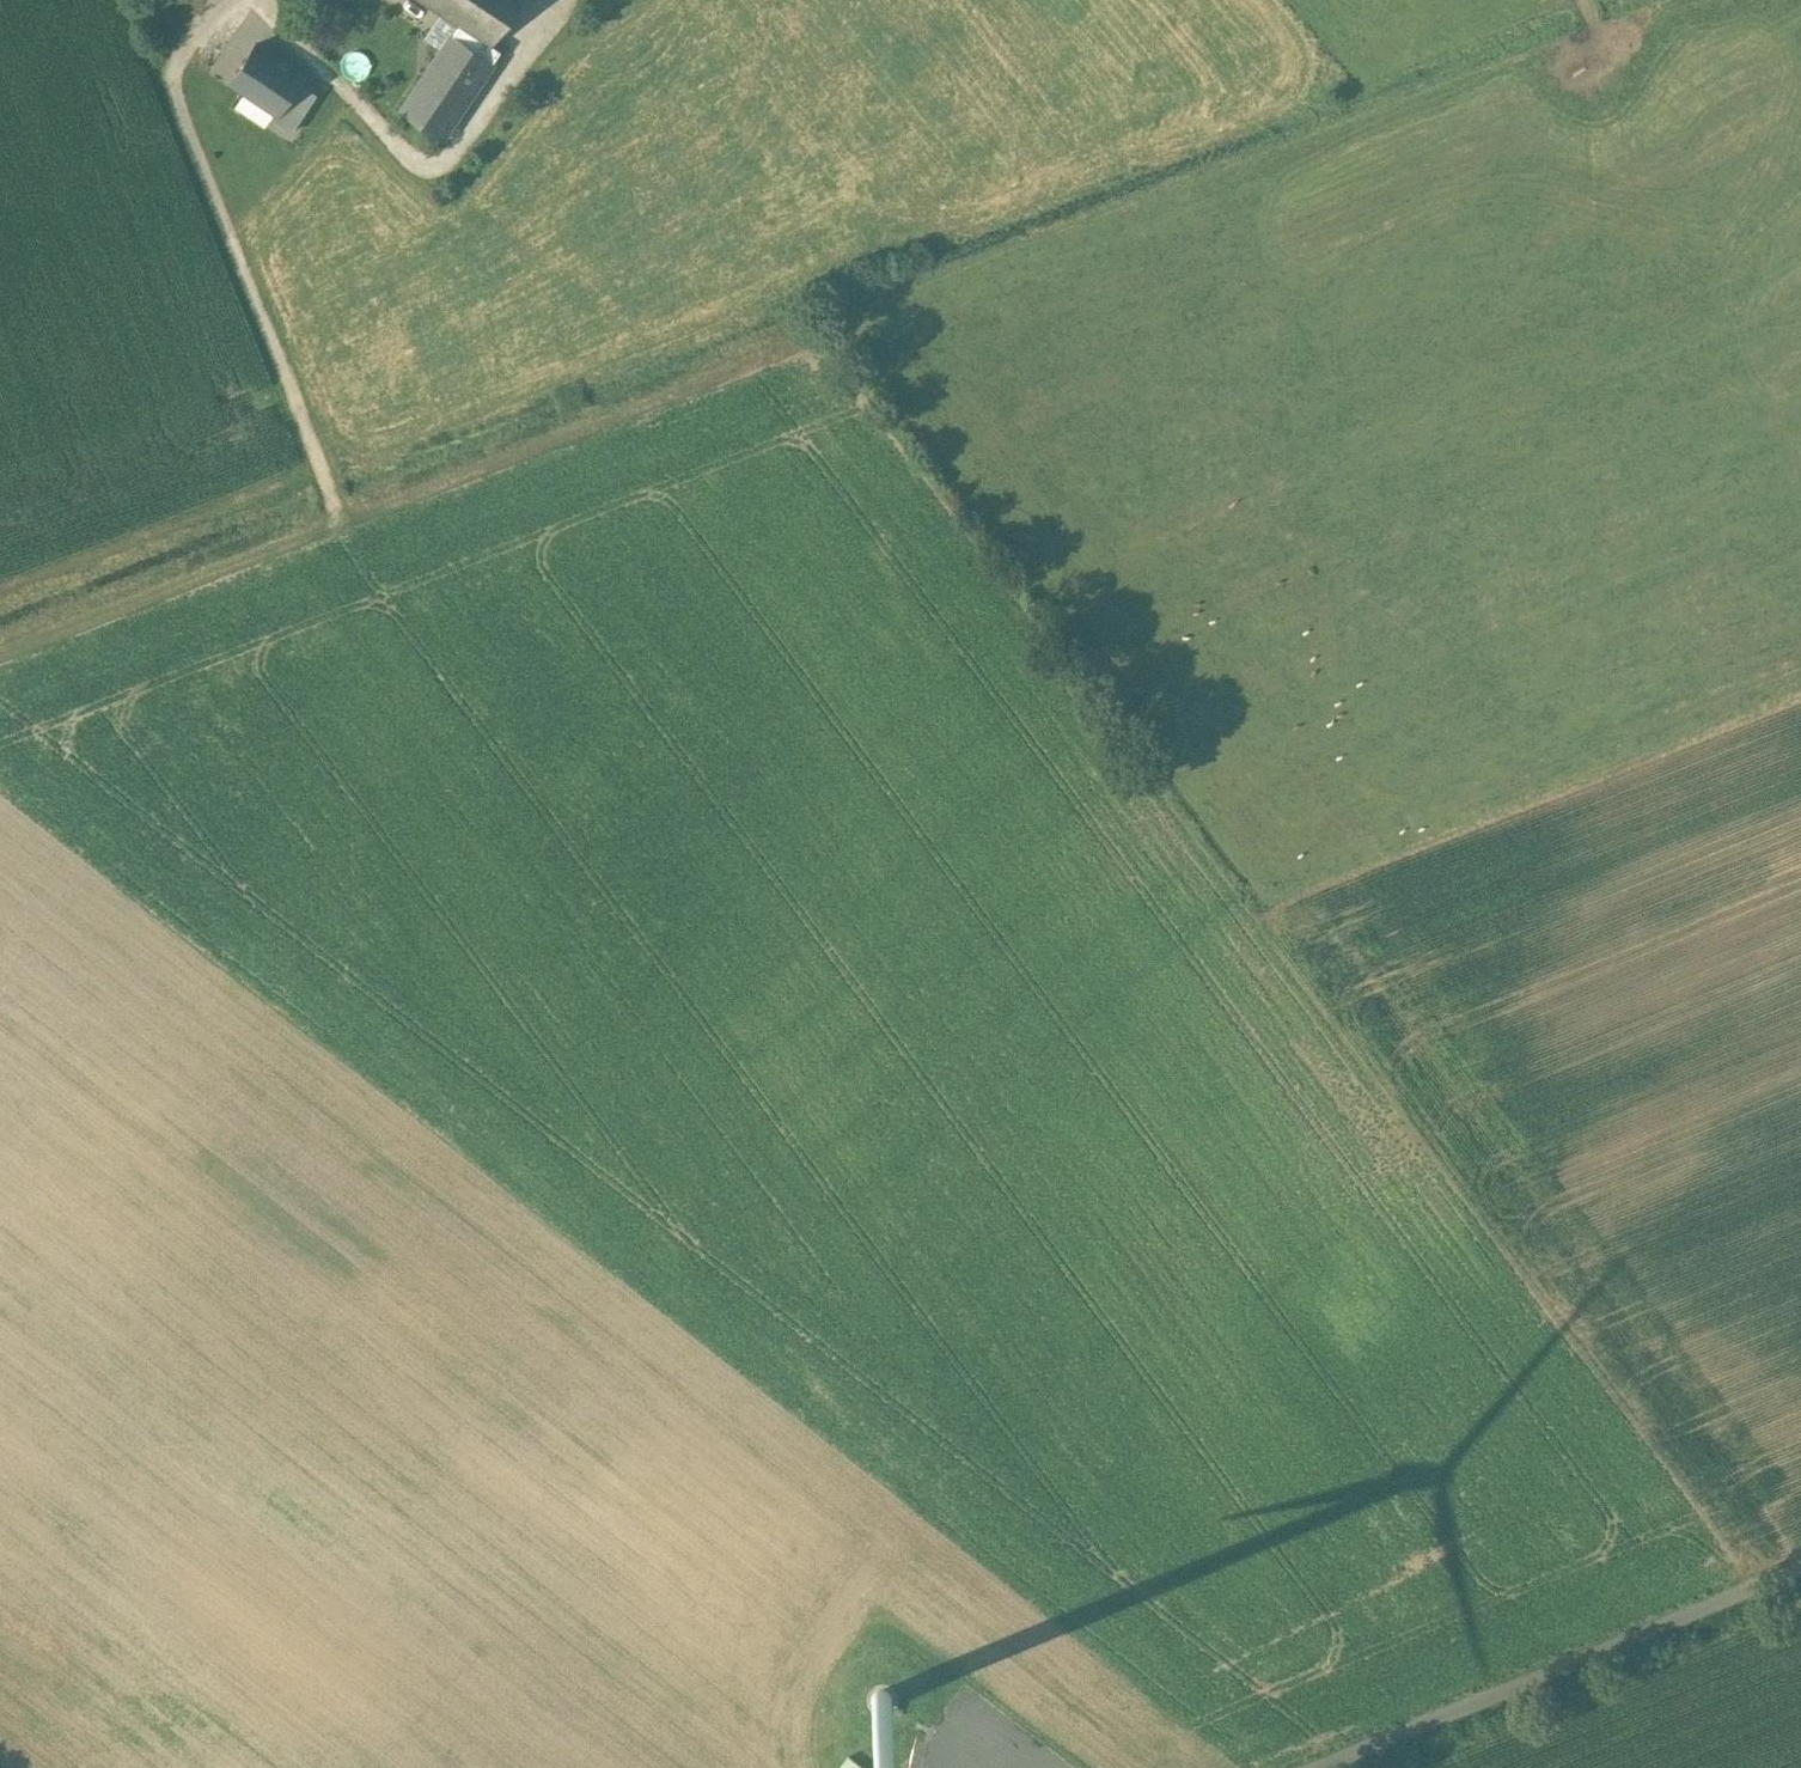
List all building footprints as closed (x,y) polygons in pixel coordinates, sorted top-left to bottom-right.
[(457,22),(479,37),(492,45),(523,0),(425,0),(457,22)] [(457,22),(398,108),(437,135),(486,63),(469,51),(479,37),(457,22)] [(298,82),(303,73),(258,43),(232,82),(246,91),(235,107),(265,127),(272,118),(292,132),(317,94),(298,82)] [(846,1767),(867,1767),(868,1766),(851,1755),(843,1766),(846,1767)]
